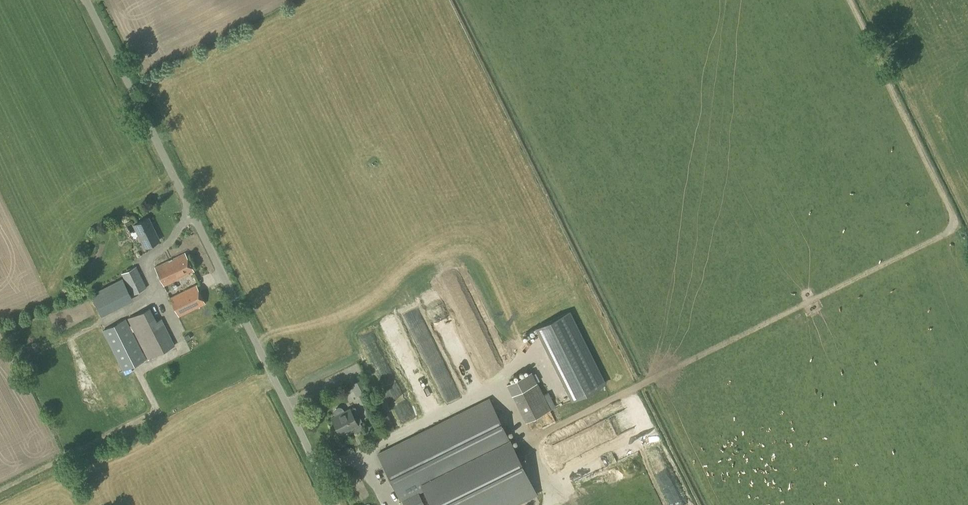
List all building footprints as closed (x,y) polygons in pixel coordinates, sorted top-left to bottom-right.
[(144,247),(159,240),(148,218),(133,225),(144,247)] [(163,286),(194,271),(185,253),(154,268),(163,286)] [(132,295),(146,288),(136,266),(121,273),(132,295)] [(206,289),(218,282),(214,274),(201,281),(206,289)] [(122,278),(91,294),(101,317),(133,300),(122,278)] [(178,316),(205,303),(196,285),(169,298),(178,316)] [(428,298),(431,311),(445,308),(442,295),(428,298)] [(155,322),(148,308),(128,318),(131,326),(129,327),(125,319),(103,331),(123,371),(145,359),(132,332),(134,331),(148,359),(174,346),(161,319),(155,322)] [(571,401),(606,383),(570,310),(535,328),(571,401)] [(455,325),(442,330),(457,365),(470,359),(455,325)] [(395,369),(379,336),(365,343),(380,376),(395,369)] [(413,382),(427,413),(440,407),(413,346),(399,352),(413,382)] [(550,410),(537,383),(531,371),(506,384),(512,395),(525,422),(550,410)] [(468,391),(482,388),(478,376),(468,379),(466,373),(463,374),(468,391)] [(356,391),(366,390),(365,378),(354,379),(356,391)] [(404,504),(424,504),(417,493),(423,490),(430,504),(507,504),(535,491),(512,446),(489,399),(377,454),(401,501),(402,500),(404,504)] [(334,414),(335,417),(331,418),(339,433),(352,427),(355,433),(363,429),(360,422),(357,424),(350,409),(345,412),(343,409),(342,408),(340,407),(337,407),(335,408),(334,410),(333,412),(334,414)] [(629,407),(607,415),(614,433),(636,425),(629,407)] [(394,428),(387,415),(381,417),(388,431),(394,428)] [(573,473),(575,479),(586,476),(585,470),(573,473)]
